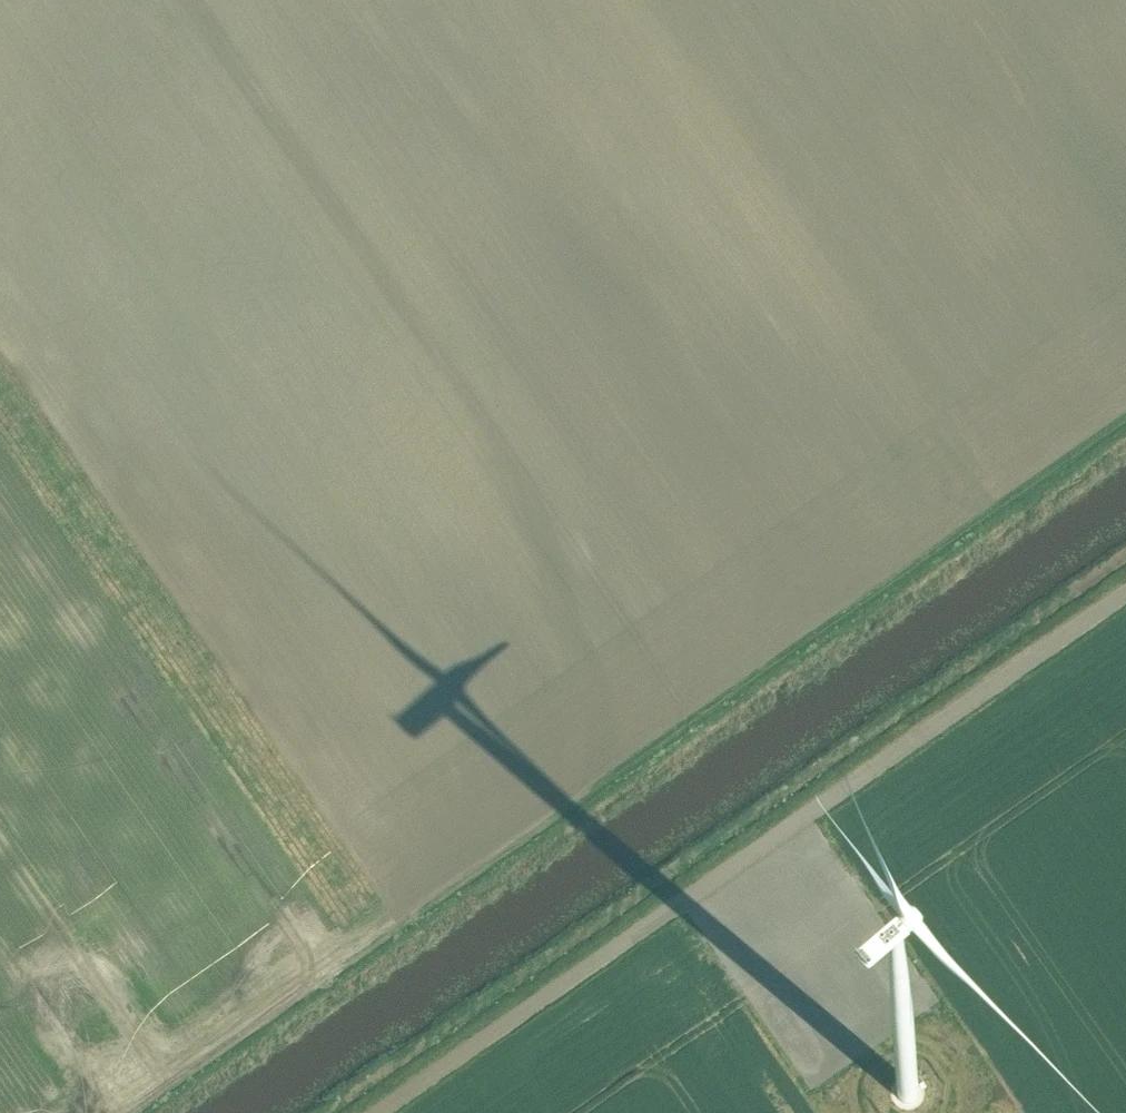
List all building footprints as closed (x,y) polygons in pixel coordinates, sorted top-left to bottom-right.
[(897,1093),(896,1094),(897,1096),(897,1097),(897,1098),(898,1100),(898,1101),(899,1102),(900,1103),(901,1103),(903,1104),(904,1105),(905,1105),(907,1105),(908,1105),(909,1105),(910,1105),(912,1104),(913,1103),(914,1103),(915,1102),(916,1101),(917,1100),(917,1098),(918,1097),(918,1096),(918,1094),(918,1093),(918,1092),(917,1090),(917,1089),(916,1088),(915,1087),(914,1086),(913,1085),(912,1085),(910,1084),(909,1084),(908,1084),(907,1084),(905,1084),(904,1084),(903,1085),(901,1085),(900,1086),(899,1087),(899,1088),(898,1089),(897,1090),(897,1092),(897,1093)]
